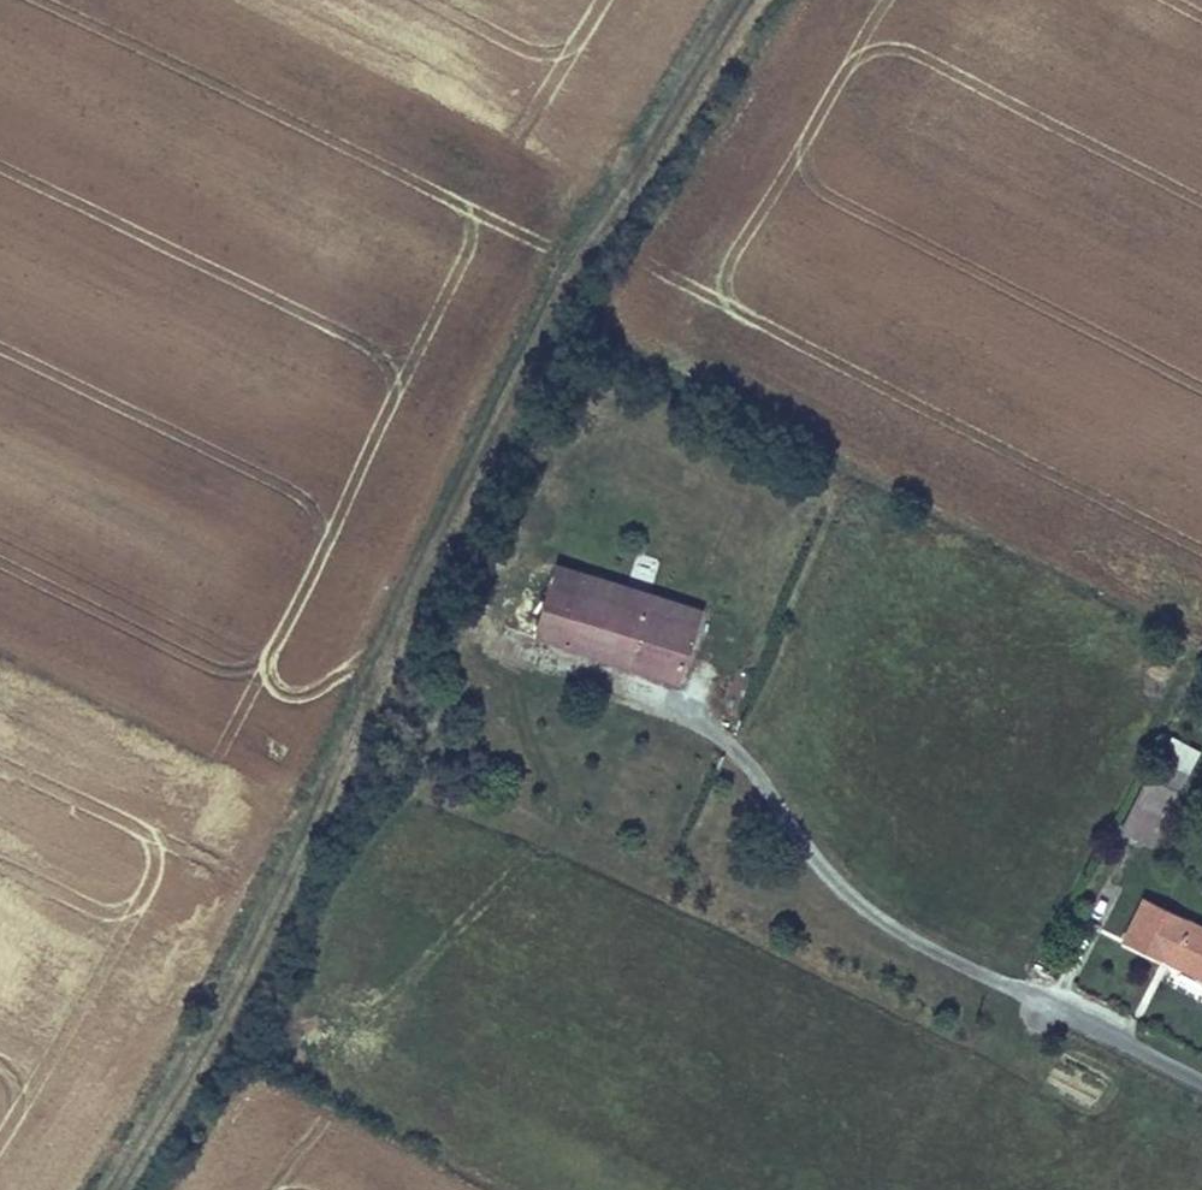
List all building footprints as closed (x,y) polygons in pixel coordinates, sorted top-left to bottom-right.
[(532,642),(678,688),(703,610),(557,565),(553,578),(534,636),(532,642)] [(505,627),(534,636),(553,578),(523,568),(505,627)] [(1120,833),(1150,848),(1177,792),(1147,778),(1120,833)] [(1142,900),(1121,944),(1201,983),(1201,929),(1142,900)]
